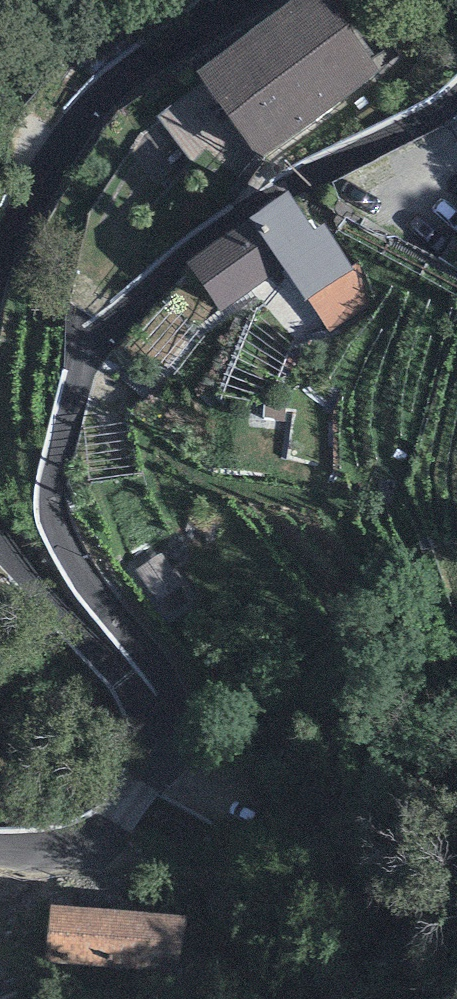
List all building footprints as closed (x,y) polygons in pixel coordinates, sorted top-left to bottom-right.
[(324,0),(304,0),(197,80),(259,164),(379,74),(324,0)] [(288,197),(187,267),(219,313),(282,270),(306,304),(310,301),(353,271),(351,269),(323,228),(314,234),(288,197)] [(356,265),(351,269),(353,271),(310,301),(333,333),(367,305),(362,275),(356,265)] [(162,554),(137,571),(159,603),(184,586),(162,554)] [(181,920),(52,912),(49,963),(178,971),(181,920)]
